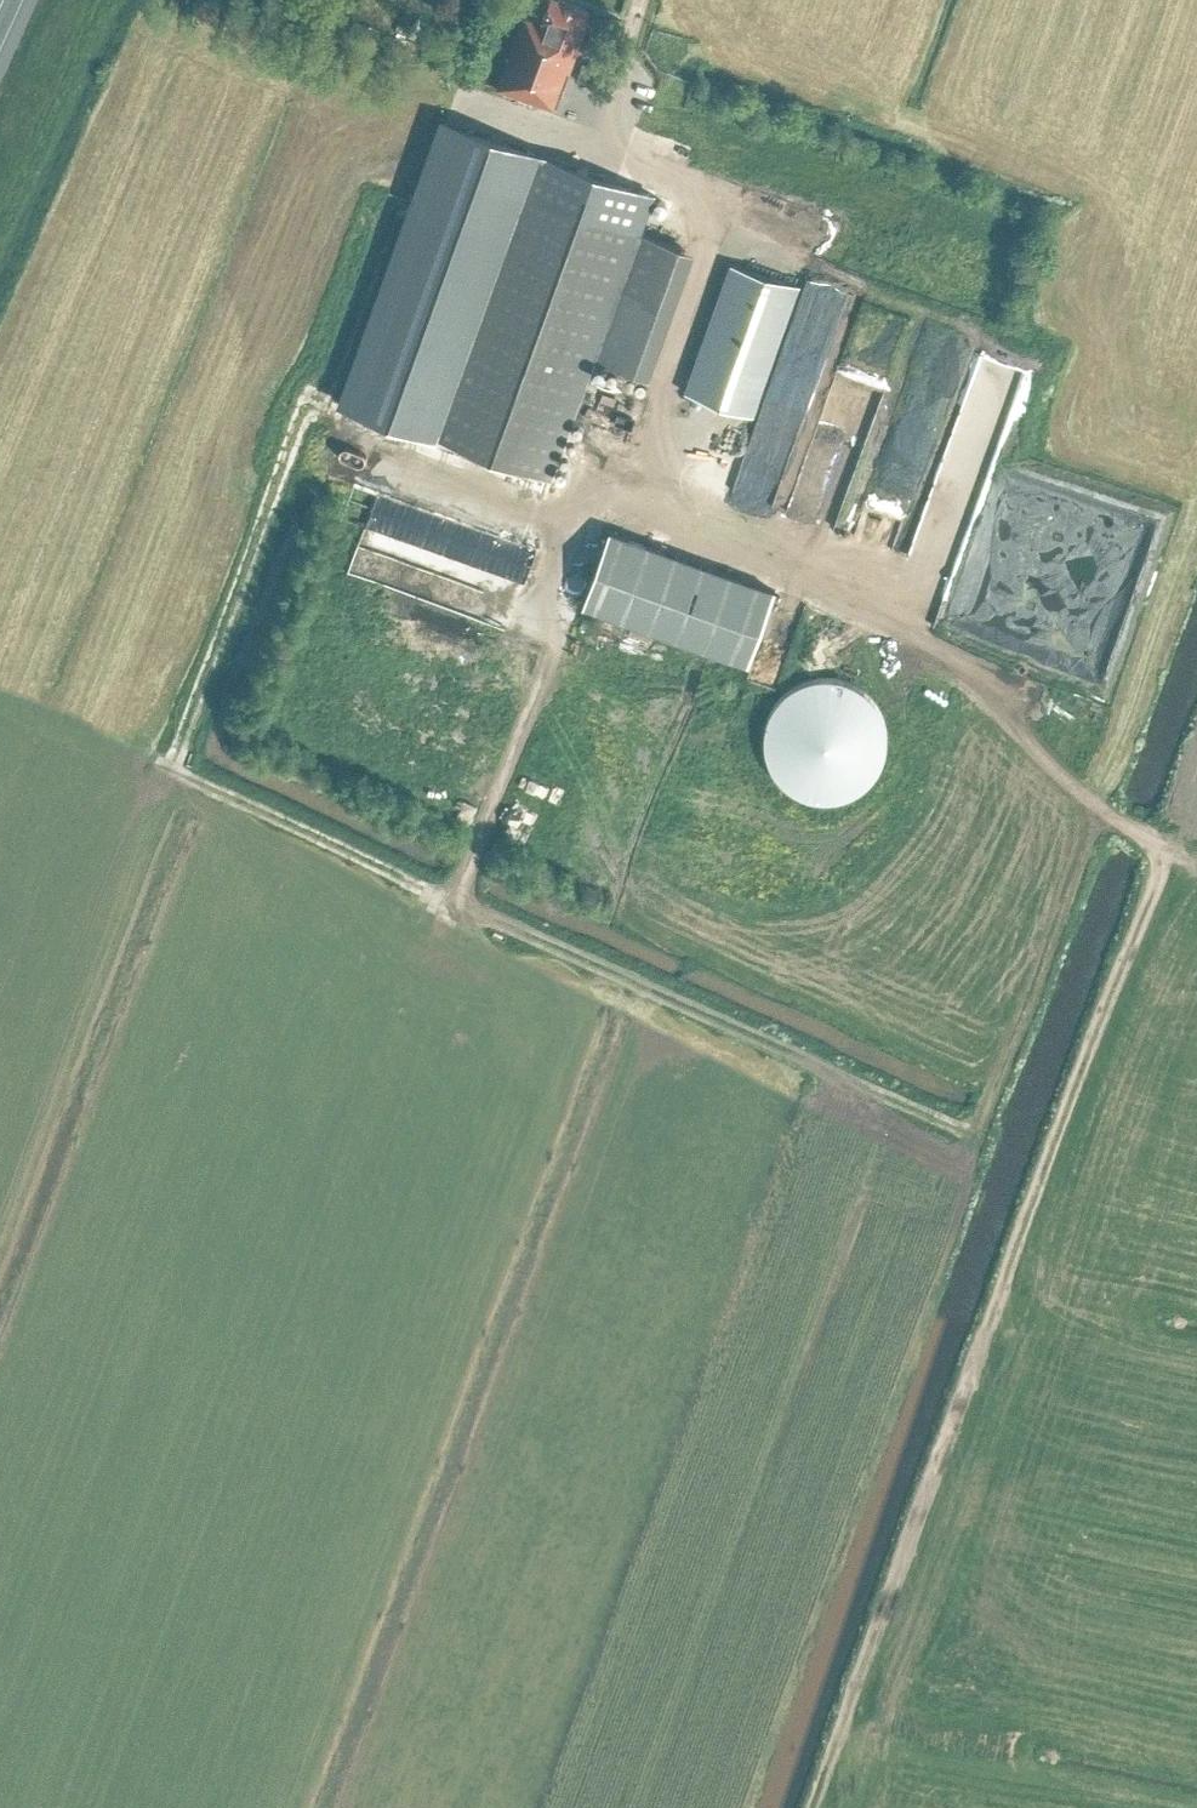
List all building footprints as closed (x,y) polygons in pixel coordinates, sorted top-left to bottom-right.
[(604,12),(570,0),(548,0),(540,20),(523,14),(496,85),(555,107),(581,35),(579,35),(582,27),(597,32),(604,12)] [(458,157),(494,170),(514,114),(477,101),(458,157)] [(647,373),(674,297),(693,246),(572,204),(578,185),(577,185),(597,128),(583,123),(584,121),(541,106),(520,165),(524,166),(429,429),(552,473),(596,354),(647,373)] [(436,330),(494,170),(458,157),(400,317),(436,330)] [(786,280),(720,256),(679,371),(744,395),(786,280)] [(885,379),(908,310),(865,295),(857,320),(867,323),(863,338),(870,340),(860,371),(885,379)] [(774,586),(608,526),(581,601),(747,661),(774,586)]
